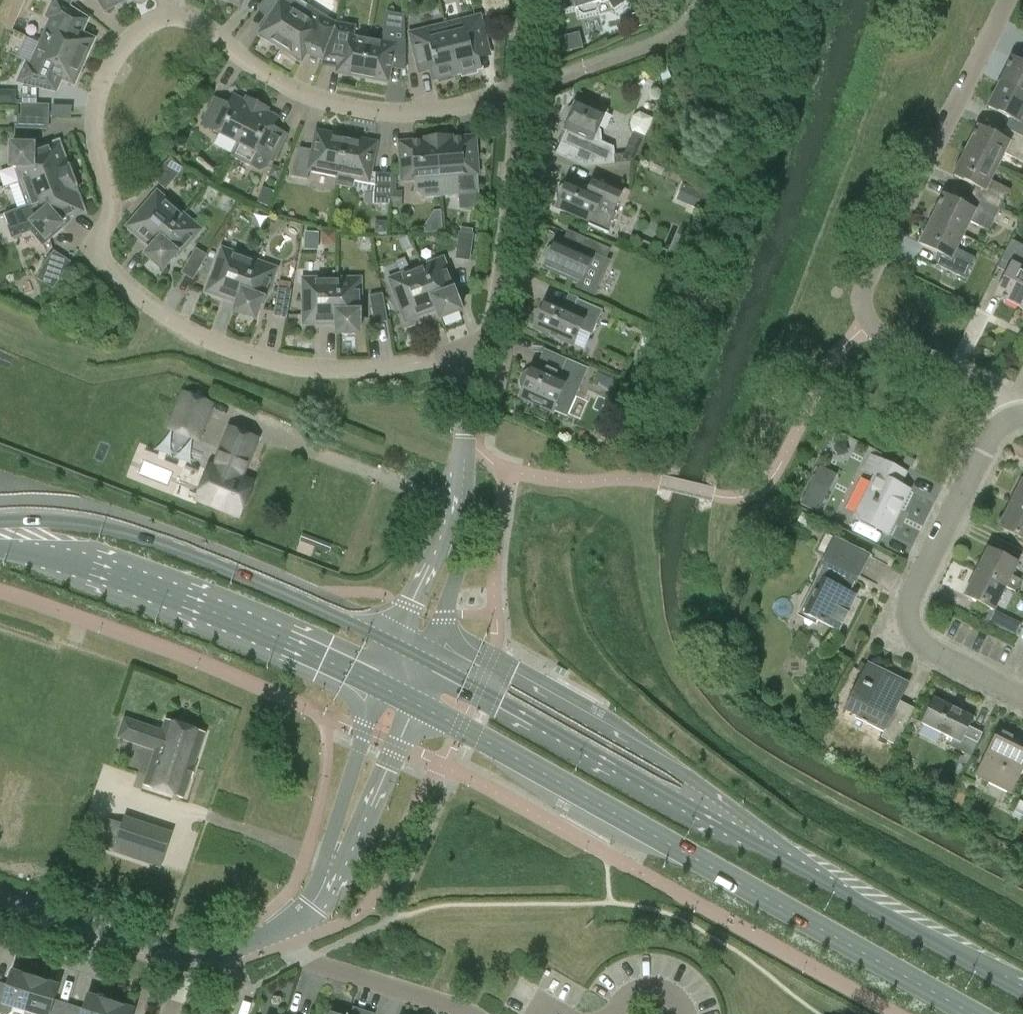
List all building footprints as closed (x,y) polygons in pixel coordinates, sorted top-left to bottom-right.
[(40,42),(40,43),(85,63),(95,39),(77,31),(83,17),(68,10),(73,1),(71,0),(54,0),(46,18),(50,20),(40,42)] [(116,6),(121,7),(133,1),(132,0),(99,0),(104,12),(116,6)] [(274,42),(281,47),(307,6),(297,0),(264,0),(261,4),(274,13),(259,37),(273,44),(274,42)] [(565,10),(566,10),(576,8),(576,9),(579,8),(580,12),(583,15),(595,12),(597,8),(597,4),(608,1),(614,10),(629,0),(565,0),(565,10)] [(287,53),(299,63),(315,38),(328,47),(337,24),(337,23),(326,19),(307,6),(281,47),(288,51),(287,53)] [(635,29),(647,26),(638,14),(632,15),(635,29)] [(477,73),(476,70),(481,69),(474,42),(486,39),(480,16),(445,25),(457,75),(462,74),(463,77),(477,73)] [(337,24),(328,47),(341,49),(337,73),(362,78),(369,41),(353,38),(355,27),(337,24)] [(454,79),(453,76),(457,75),(445,25),(409,34),(415,57),(427,54),(433,81),(438,80),(439,83),(454,79)] [(396,37),(394,45),(369,41),(362,78),(388,83),(394,49),(406,51),(405,39),(396,37)] [(85,63),(40,43),(40,42),(36,40),(17,83),(50,91),(56,78),(74,86),(85,63)] [(1008,69),(1000,83),(1022,95),(1022,64),(1013,59),(1010,65),(1008,64),(1006,68),(1008,69)] [(1000,83),(988,107),(1014,120),(1009,130),(1022,137),(1022,95),(1000,83)] [(4,106),(16,106),(16,93),(4,93),(4,106)] [(238,143),(257,104),(246,99),(245,102),(234,97),(230,105),(224,107),(214,102),(202,125),(238,143)] [(601,142),(600,128),(607,112),(577,99),(574,106),(570,108),(567,112),(566,117),(567,122),(566,123),(572,126),(570,130),(567,129),(560,144),(578,152),(573,162),(584,167),(615,164),(613,147),(601,142)] [(71,114),(71,104),(50,103),(50,114),(71,114)] [(48,117),(48,105),(22,104),(22,116),(48,117)] [(268,110),(257,104),(238,143),(231,156),(251,167),(258,154),(273,161),(285,137),(275,132),(273,126),(277,118),(266,113),(268,110)] [(633,116),(630,123),(632,130),(634,131),(629,144),(639,149),(653,119),(640,113),(633,116)] [(48,129),(48,117),(22,116),(18,116),(18,128),(48,129)] [(973,137),(966,152),(997,167),(1004,153),(1022,163),(1022,162),(1022,137),(1009,130),(1004,140),(978,127),(975,133),(974,132),(972,136),(973,137)] [(317,132),(313,151),(299,148),(293,167),(291,177),(307,180),(309,170),(338,176),(336,186),(337,186),(347,135),(335,132),(333,135),(317,132)] [(361,140),(360,137),(347,135),(337,186),(353,189),(375,193),(376,175),(370,174),(377,144),(361,140)] [(475,148),(462,149),(461,139),(451,140),(451,137),(437,138),(441,195),(477,193),(476,174),(477,174),(475,148)] [(403,180),(414,179),(415,191),(424,197),(441,195),(437,138),(423,139),(423,142),(413,143),(414,152),(401,153),(403,180)] [(22,182),(69,165),(67,160),(65,160),(58,143),(33,152),(33,146),(12,146),(11,167),(17,167),(22,182)] [(954,175),(979,188),(975,198),(999,210),(1000,209),(1003,211),(1006,205),(1002,204),(1009,189),(990,180),(997,167),(966,152),(954,175)] [(166,188),(182,169),(171,159),(154,179),(166,188)] [(31,205),(77,188),(79,187),(72,170),(71,171),(69,165),(22,182),(31,205)] [(282,169),(272,166),(269,176),(279,180),(282,169)] [(390,204),(390,192),(391,175),(376,174),(376,175),(375,193),(375,204),(390,204)] [(556,208),(590,222),(588,226),(608,234),(617,213),(614,211),(624,188),(595,176),(590,187),(569,178),(567,184),(562,186),(559,189),(557,193),(557,197),(559,202),(556,208)] [(77,194),(79,194),(77,188),(31,205),(4,215),(8,225),(7,226),(9,231),(32,224),(46,240),(49,237),(52,240),(62,231),(59,228),(62,226),(58,221),(83,212),(77,194)] [(701,208),(706,196),(705,196),(693,191),(688,203),(701,208)] [(159,242),(183,214),(157,192),(127,227),(140,238),(142,236),(145,239),(144,241),(153,249),(159,242)] [(390,192),(390,204),(402,204),(402,192),(390,192)] [(936,204),(938,205),(930,219),(963,235),(970,222),(989,232),(999,210),(975,198),(969,208),(943,195),(940,201),(938,200),(936,204)] [(183,214),(159,242),(153,249),(147,256),(163,270),(181,250),(182,252),(201,230),(183,214)] [(975,258),(956,249),(963,235),(930,219),(918,244),(943,257),(938,267),(963,280),(975,258)] [(377,234),(386,233),(386,223),(377,223),(377,234)] [(319,231),(307,231),(306,247),(318,248),(319,231)] [(323,240),(327,244),(336,244),(335,231),(323,232),(323,240)] [(461,231),(457,258),(469,260),(473,233),(461,231)] [(594,296),(610,260),(607,259),(611,249),(588,240),(583,251),(557,240),(554,245),(550,248),(548,250),(546,254),(546,258),(547,262),(545,268),(577,282),(574,287),(594,296)] [(1011,240),(999,264),(1009,269),(996,295),(1021,307),(1022,303),(1022,246),(1011,240)] [(238,303),(254,260),(222,249),(206,292),(222,298),(223,296),(228,297),(227,299),(238,303)] [(194,279),(207,257),(197,251),(183,273),(194,279)] [(54,253),(38,278),(53,289),(70,263),(54,253)] [(421,267),(437,310),(441,319),(461,311),(451,286),(454,285),(443,258),(421,267)] [(254,260),(238,303),(235,313),(255,320),(263,300),(265,301),(276,269),(254,260)] [(437,310),(421,267),(389,279),(394,292),(383,296),(386,313),(400,307),(406,322),(421,316),(421,314),(425,312),(426,314),(437,310)] [(337,325),(337,279),(303,279),(303,325),(320,325),(320,323),(325,323),(325,325),(337,325)] [(337,279),(337,325),(337,334),(359,334),(359,307),(361,307),(361,279),(337,279)] [(291,292),(290,292),(292,283),(281,281),(275,315),(287,317),(291,292)] [(388,321),(386,313),(383,296),(383,295),(371,297),(376,323),(388,321)] [(538,318),(538,322),(535,329),(572,346),(579,330),(592,336),(603,311),(577,300),(573,311),(548,300),(544,307),(542,309),(540,312),(538,315),(538,318)] [(532,370),(528,369),(526,371),(523,375),(521,381),(520,388),(523,390),(520,397),(567,417),(587,369),(551,353),(545,367),(535,363),(532,370)] [(604,389),(609,379),(598,374),(593,385),(604,389)] [(194,438),(208,404),(183,394),(170,429),(194,438)] [(241,478),(256,440),(230,430),(215,468),(211,466),(198,500),(222,510),(223,514),(232,517),(235,515),(239,516),(252,483),(241,478)] [(909,490),(902,487),(909,473),(871,453),(863,468),(876,474),(855,517),(887,533),(909,490)] [(817,510),(835,474),(827,469),(820,483),(812,479),(800,502),(817,510)] [(1011,504),(1022,510),(1022,480),(1011,504)] [(1011,504),(999,527),(1022,539),(1022,510),(1011,504)] [(850,593),(869,555),(826,534),(818,550),(826,554),(820,566),(826,569),(804,613),(839,631),(857,596),(850,593)] [(977,572),(1006,587),(1016,592),(1021,580),(1012,576),(1018,563),(989,548),(977,572)] [(1006,587),(977,572),(965,596),(995,610),(1006,587)] [(1016,637),(1022,624),(995,612),(990,624),(1016,637)] [(867,664),(867,666),(861,662),(857,670),(863,673),(846,707),(885,728),(880,738),(896,745),(914,708),(893,698),(901,681),(867,664)] [(567,673),(558,667),(555,672),(565,678),(567,673)] [(934,697),(921,723),(953,739),(949,746),(964,754),(971,757),(982,733),(969,727),(974,717),(934,697)] [(125,719),(119,737),(156,750),(144,786),(183,799),(205,733),(167,721),(163,732),(125,719)] [(998,729),(975,775),(1012,793),(1022,771),(1022,742),(998,729)] [(955,762),(958,764),(964,767),(965,767),(971,757),(964,754),(963,757),(958,755),(955,762)] [(959,776),(964,767),(958,764),(954,773),(959,776)] [(1014,812),(1022,816),(1020,821),(1022,822),(1022,802),(1020,800),(1014,812)] [(108,820),(99,847),(160,867),(171,833),(125,818),(123,825),(108,820)] [(6,990),(0,988),(0,1013),(11,1013),(13,1008),(25,1012),(36,978),(12,971),(6,990)] [(59,986),(36,978),(25,1012),(32,1013),(66,1013),(67,1009),(53,1005),(59,986)] [(111,1002),(88,995),(82,1013),(67,1009),(66,1013),(108,1013),(111,1002)] [(135,1010),(111,1002),(108,1013),(134,1013),(135,1010)]
